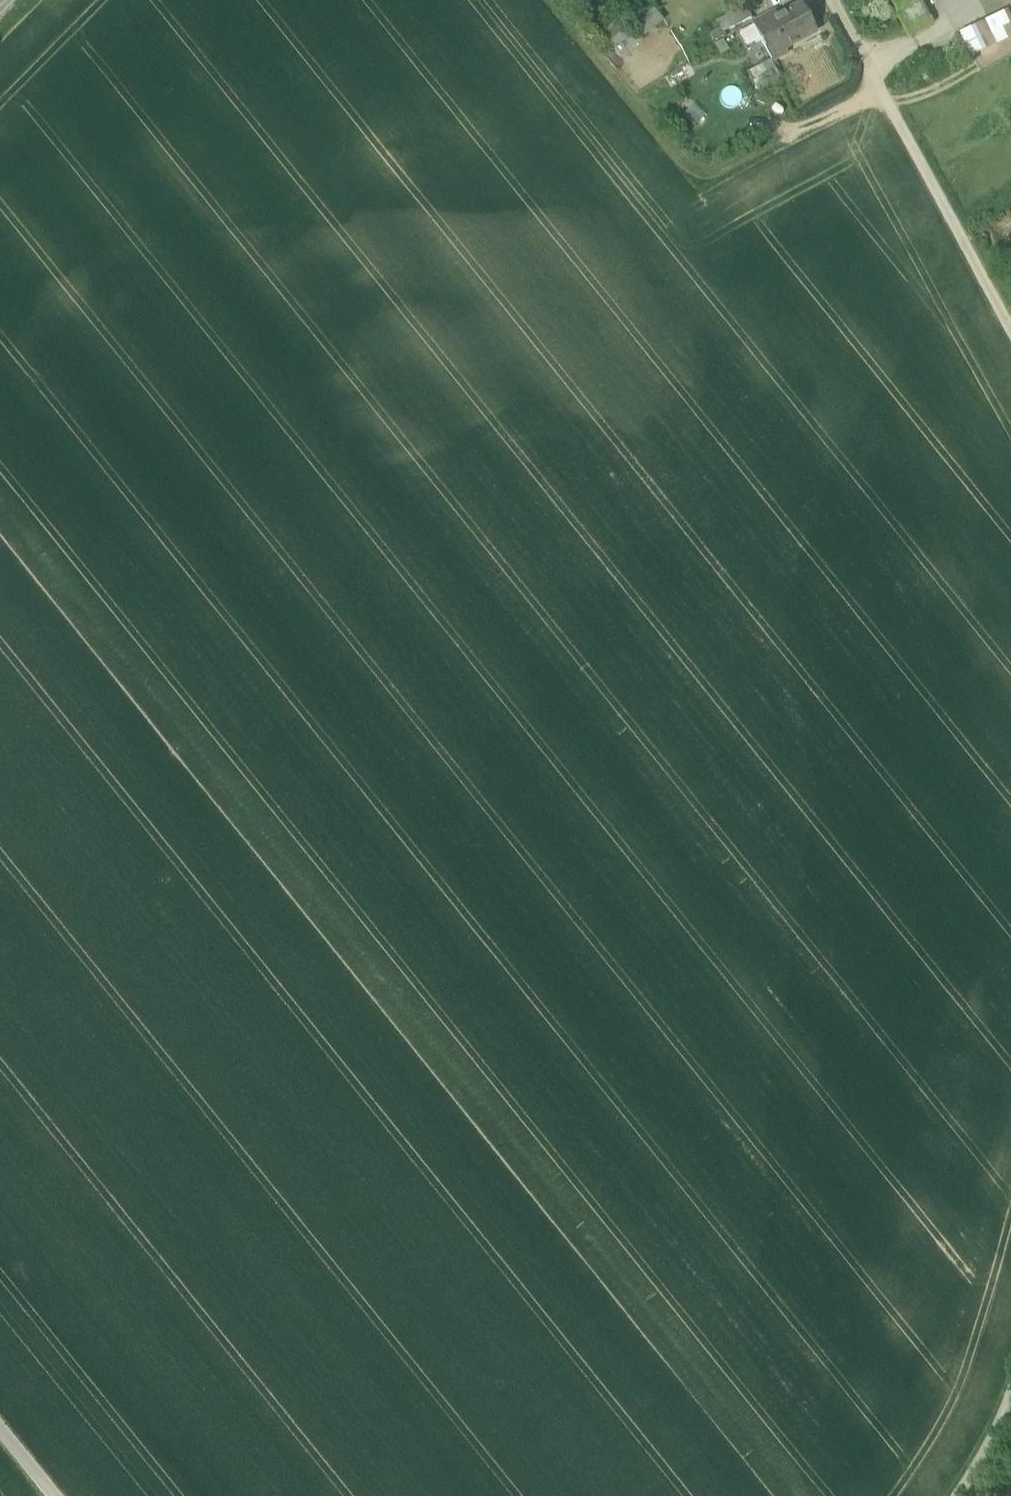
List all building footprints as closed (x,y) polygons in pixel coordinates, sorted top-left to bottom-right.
[(894,15),(923,0),(885,0),(894,15)] [(1010,19),(1010,0),(1001,0),(1010,19)] [(820,36),(805,6),(758,29),(773,59),(820,36)] [(600,31),(618,56),(666,22),(655,7),(631,24),(624,14),(600,31)]
